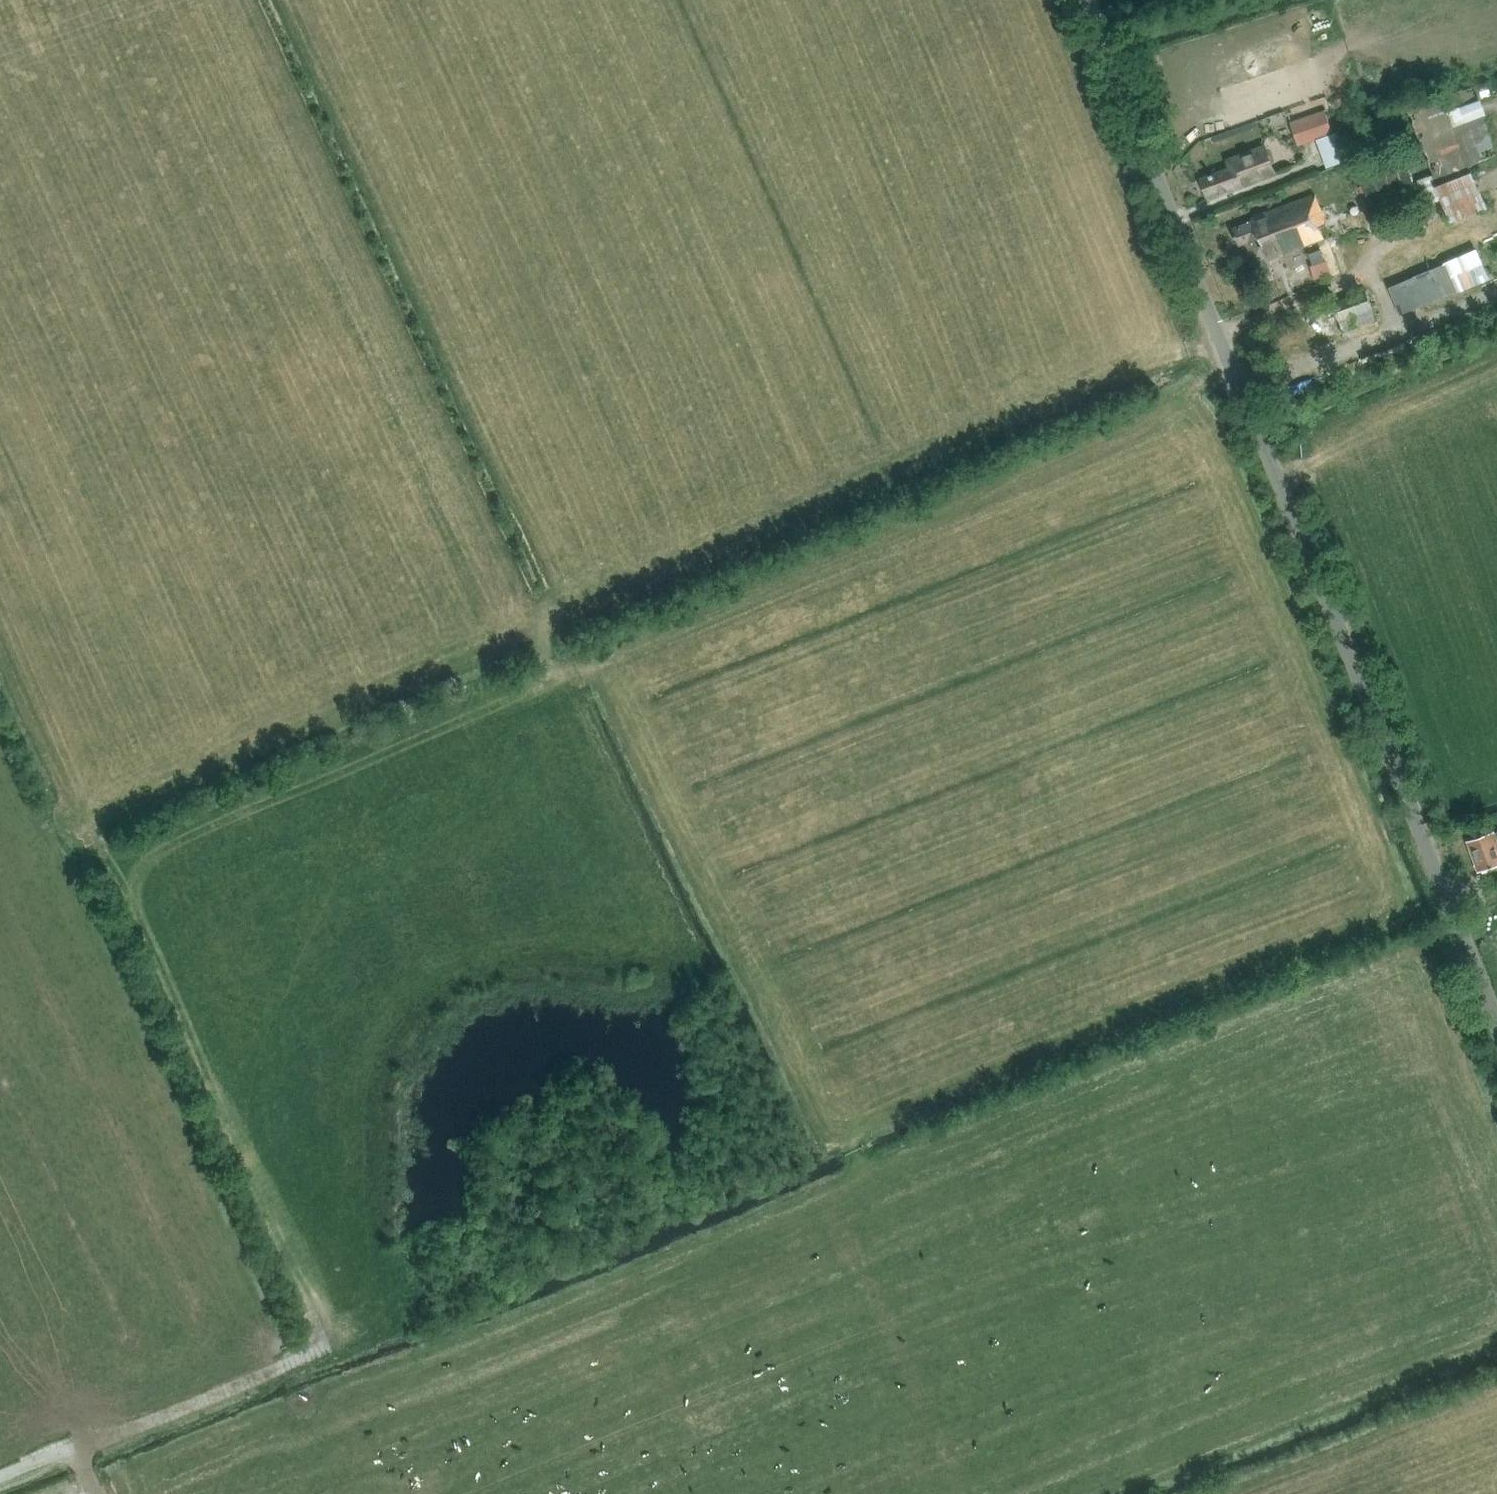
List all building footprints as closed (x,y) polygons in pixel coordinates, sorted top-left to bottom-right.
[(1408,106),(1433,175),(1437,185),(1469,173),(1467,168),(1496,156),(1496,155),(1472,86),(1408,106)] [(1299,146),(1321,138),(1313,114),(1290,121),(1299,146)] [(1202,177),(1209,194),(1216,191),(1218,195),(1242,186),(1242,184),(1275,171),(1265,145),(1228,159),(1231,166),(1202,177)] [(1406,161),(1360,175),(1368,199),(1414,185),(1406,161)] [(1322,229),(1325,216),(1321,204),(1319,204),(1313,191),(1251,215),(1253,219),(1232,227),(1238,242),(1248,238),(1252,247),(1249,248),(1253,260),(1256,259),(1263,275),(1272,271),(1268,259),(1325,237),(1322,229)] [(1478,251),(1389,287),(1401,314),(1489,277),(1478,251)] [(1375,319),(1364,290),(1330,303),(1341,332),(1375,319)] [(1468,839),(1478,870),(1496,863),(1496,831),(1493,832),(1492,831),(1468,839)]
